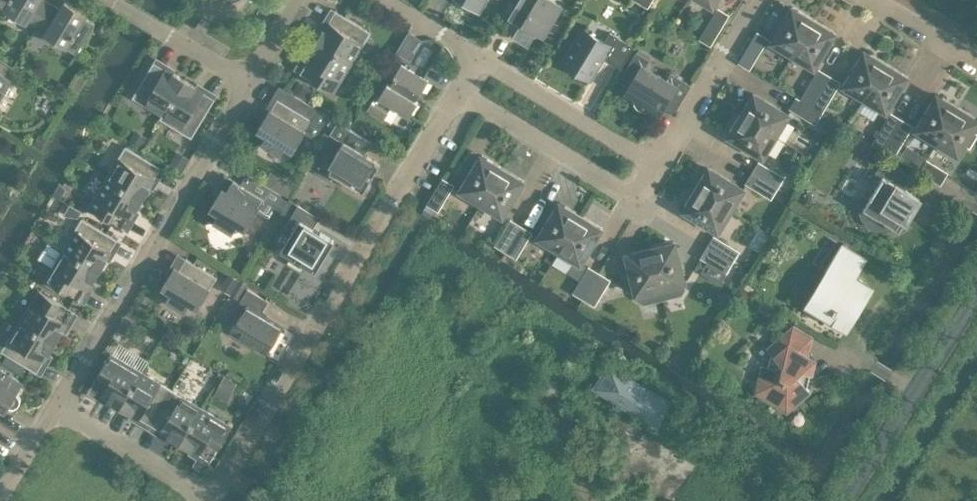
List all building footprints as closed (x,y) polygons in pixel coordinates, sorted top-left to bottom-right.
[(4,16),(8,11),(27,22),(29,19),(39,24),(51,3),(47,0),(0,0),(0,13),(4,16)] [(68,45),(78,51),(96,21),(86,15),(87,13),(66,0),(61,8),(51,3),(39,24),(48,30),(45,33),(67,47),(68,45)] [(355,11),(365,17),(373,5),(365,0),(362,0),(355,11)] [(488,0),(460,0),(481,12),(488,0)] [(505,27),(528,41),(535,30),(544,35),(562,4),(555,0),(521,0),(505,27)] [(700,38),(711,44),(730,14),(719,7),(700,38)] [(793,7),(773,40),(758,31),(739,61),(750,68),(764,45),(775,51),(778,46),(792,55),(815,18),(799,9),(798,10),(793,7)] [(371,31),(336,10),(329,21),(328,20),(317,39),(352,61),(371,31)] [(197,26),(205,31),(210,22),(202,17),(197,26)] [(830,29),(831,28),(815,18),(792,55),(808,65),(809,64),(814,67),(835,33),(830,29)] [(635,46),(611,31),(605,41),(584,29),(564,63),(574,69),(575,74),(581,73),(590,78),(603,56),(622,67),(635,46)] [(410,30),(397,51),(411,60),(424,39),(410,30)] [(305,59),(306,59),(299,71),(334,92),(352,61),(317,39),(305,59)] [(627,90),(634,94),(634,96),(634,97),(634,99),(634,100),(634,101),(635,103),(635,104),(636,105),(637,106),(638,107),(639,108),(642,109),(643,110),(646,110),(648,110),(651,109),(652,108),(654,107),(662,111),(667,103),(677,109),(692,84),(672,72),(668,80),(646,67),(651,59),(638,51),(624,73),(634,79),(627,90)] [(850,88),(849,89),(865,99),(887,62),(871,52),(870,54),(865,51),(845,85),(850,88)] [(10,78),(6,76),(12,66),(0,58),(0,94),(10,78)] [(167,67),(166,68),(155,61),(134,96),(163,114),(164,114),(186,78),(167,67)] [(902,73),(903,72),(887,62),(865,99),(881,109),(882,107),(887,110),(907,76),(902,73)] [(429,80),(402,63),(390,82),(388,81),(380,95),(377,93),(368,108),(385,118),(393,104),(410,115),(419,100),(417,99),(429,80)] [(819,68),(801,99),(812,105),(830,75),(819,68)] [(830,75),(812,105),(822,112),(841,81),(830,75)] [(216,98),(205,91),(205,90),(186,78),(164,114),(163,114),(161,117),(193,136),(216,98)] [(60,79),(54,89),(64,95),(70,85),(60,79)] [(293,90),(309,100),(315,90),(299,80),(293,90)] [(787,120),(786,119),(789,114),(755,93),(752,98),(750,97),(741,113),(778,136),(787,120)] [(270,108),(258,129),(267,134),(262,142),(281,153),(286,146),(294,151),(306,131),(315,137),(316,138),(329,115),(295,94),(289,104),(278,98),(271,109),(270,108)] [(922,132),(921,133),(937,143),(959,106),(943,96),(943,97),(937,94),(917,129),(922,132)] [(790,107),(816,123),(822,112),(812,105),(801,99),(797,96),(790,107)] [(974,117),(975,115),(959,106),(937,143),(953,152),(954,151),(959,154),(966,143),(970,146),(976,135),(976,133),(973,130),(976,124),(976,118),(974,117)] [(892,112),(873,142),(884,149),(902,118),(892,112)] [(729,135),(764,156),(767,151),(768,152),(778,136),(741,113),(731,129),(733,130),(729,135)] [(337,120),(331,116),(327,123),(333,127),(337,120)] [(895,155),(913,125),(902,118),(884,149),(895,155)] [(330,132),(344,141),(337,152),(338,157),(332,167),(334,173),(360,189),(366,188),(379,167),(377,160),(366,153),(373,141),(338,120),(330,132)] [(136,129),(130,140),(141,147),(148,136),(136,129)] [(852,130),(846,140),(852,144),(858,134),(852,130)] [(40,133),(34,143),(42,148),(49,138),(40,133)] [(862,136),(855,148),(867,155),(874,143),(862,136)] [(162,167),(127,146),(108,177),(144,198),(157,178),(155,177),(162,167)] [(24,148),(19,157),(31,163),(35,155),(24,148)] [(179,150),(170,163),(182,170),(190,157),(179,150)] [(482,155),(461,189),(466,192),(465,194),(481,204),(504,167),(488,157),(487,158),(482,155)] [(896,227),(901,230),(920,197),(905,188),(913,176),(885,159),(877,172),(883,176),(870,197),(864,194),(863,196),(862,198),(861,200),(861,202),(861,204),(860,206),(860,207),(861,209),(861,211),(861,213),(862,215),(863,217),(864,218),(865,220),(866,221),(867,223),(870,225),(876,229),(880,229),(885,230),(889,229),(892,229),(896,227)] [(941,183),(948,171),(927,159),(920,171),(941,183)] [(785,176),(759,160),(753,171),(778,187),(785,176)] [(497,213),(498,212),(503,215),(524,181),(519,178),(520,176),(504,167),(481,204),(497,213)] [(743,194),(741,193),(744,188),(710,167),(707,172),(705,172),(696,188),(733,210),(743,194)] [(746,182),(772,198),(778,187),(753,171),(746,182)] [(241,183),(230,176),(224,188),(223,187),(210,207),(219,213),(214,221),(233,232),(238,224),(246,229),(257,211),(267,218),(275,206),(282,195),(282,194),(248,173),(241,183)] [(132,217),(133,218),(144,198),(108,177),(90,207),(125,228),(132,217)] [(428,203),(439,210),(455,184),(444,177),(428,203)] [(287,180),(281,191),(289,196),(296,184),(287,180)] [(59,184),(54,193),(61,197),(67,188),(59,184)] [(686,203),(688,204),(685,209),(719,230),(722,225),(723,226),(733,210),(696,188),(686,203)] [(282,195),(275,206),(283,211),(290,200),(282,195)] [(284,223),(297,202),(291,199),(279,220),(284,223)] [(71,203),(64,214),(79,217),(83,210),(71,203)] [(566,204),(565,206),(560,203),(539,237),(544,240),(543,241),(559,251),(582,214),(566,204)] [(316,270),(335,239),(314,227),(320,217),(299,204),(286,225),(294,229),(282,249),(316,270)] [(427,204),(422,211),(431,217),(435,209),(427,204)] [(581,262),(602,228),(597,225),(598,223),(582,214),(559,251),(575,261),(576,259),(581,262)] [(112,250),(118,239),(84,218),(65,248),(101,270),(113,251),(112,250)] [(511,218),(496,244),(506,250),(522,225),(511,218)] [(517,257),(533,231),(522,225),(506,250),(517,257)] [(740,250),(714,235),(708,245),(733,261),(740,250)] [(669,242),(651,246),(664,298),(683,294),(686,288),(675,242),(669,243),(669,242)] [(848,328),(865,298),(863,297),(869,288),(862,279),(861,278),(860,278),(858,277),(856,278),(855,278),(854,279),(853,278),(866,258),(842,244),(826,270),(827,271),(835,275),(815,308),(848,328)] [(701,256),(727,272),(733,261),(708,245),(701,256)] [(643,303),(664,298),(651,246),(633,251),(633,252),(627,254),(639,301),(643,303)] [(88,289),(89,289),(101,270),(65,248),(47,279),(81,300),(88,289)] [(199,308),(218,276),(183,255),(176,266),(175,266),(163,286),(171,291),(167,299),(186,311),(190,303),(199,308)] [(589,266),(574,291),(585,298),(600,272),(589,266)] [(228,271),(219,286),(230,293),(239,278),(228,271)] [(596,304),(611,279),(600,272),(585,298),(596,304)] [(239,298),(249,282),(242,277),(231,294),(239,298)] [(248,305),(236,325),(232,332),(266,352),(283,325),(262,312),(269,300),(248,288),(240,301),(248,305)] [(68,322),(75,311),(40,290),(22,320),(57,342),(69,323),(68,322)] [(125,315),(118,326),(134,336),(140,325),(125,315)] [(45,361),(46,361),(57,342),(22,320),(3,351),(8,354),(27,365),(38,372),(45,361)] [(794,326),(768,348),(773,354),(771,356),(769,365),(765,364),(758,391),(788,408),(810,389),(802,380),(804,371),(812,373),(815,360),(802,352),(812,337),(794,326)] [(102,394),(101,395),(121,407),(142,371),(112,353),(91,387),(102,394)] [(8,354),(3,361),(23,373),(27,365),(8,354)] [(611,363),(595,388),(656,426),(672,401),(611,363)] [(140,419),(141,418),(151,424),(172,389),(142,371),(121,407),(140,419)] [(23,382),(8,373),(5,378),(0,375),(0,407),(6,411),(9,406),(13,407),(16,407),(18,405),(20,402),(21,400),(21,397),(20,395),(19,394),(17,392),(23,382)] [(224,374),(215,393),(228,401),(238,382),(224,374)] [(161,430),(161,431),(180,443),(202,407),(172,389),(151,424),(161,430)] [(215,454),(232,426),(202,407),(180,443),(199,455),(204,447),(215,454)]
